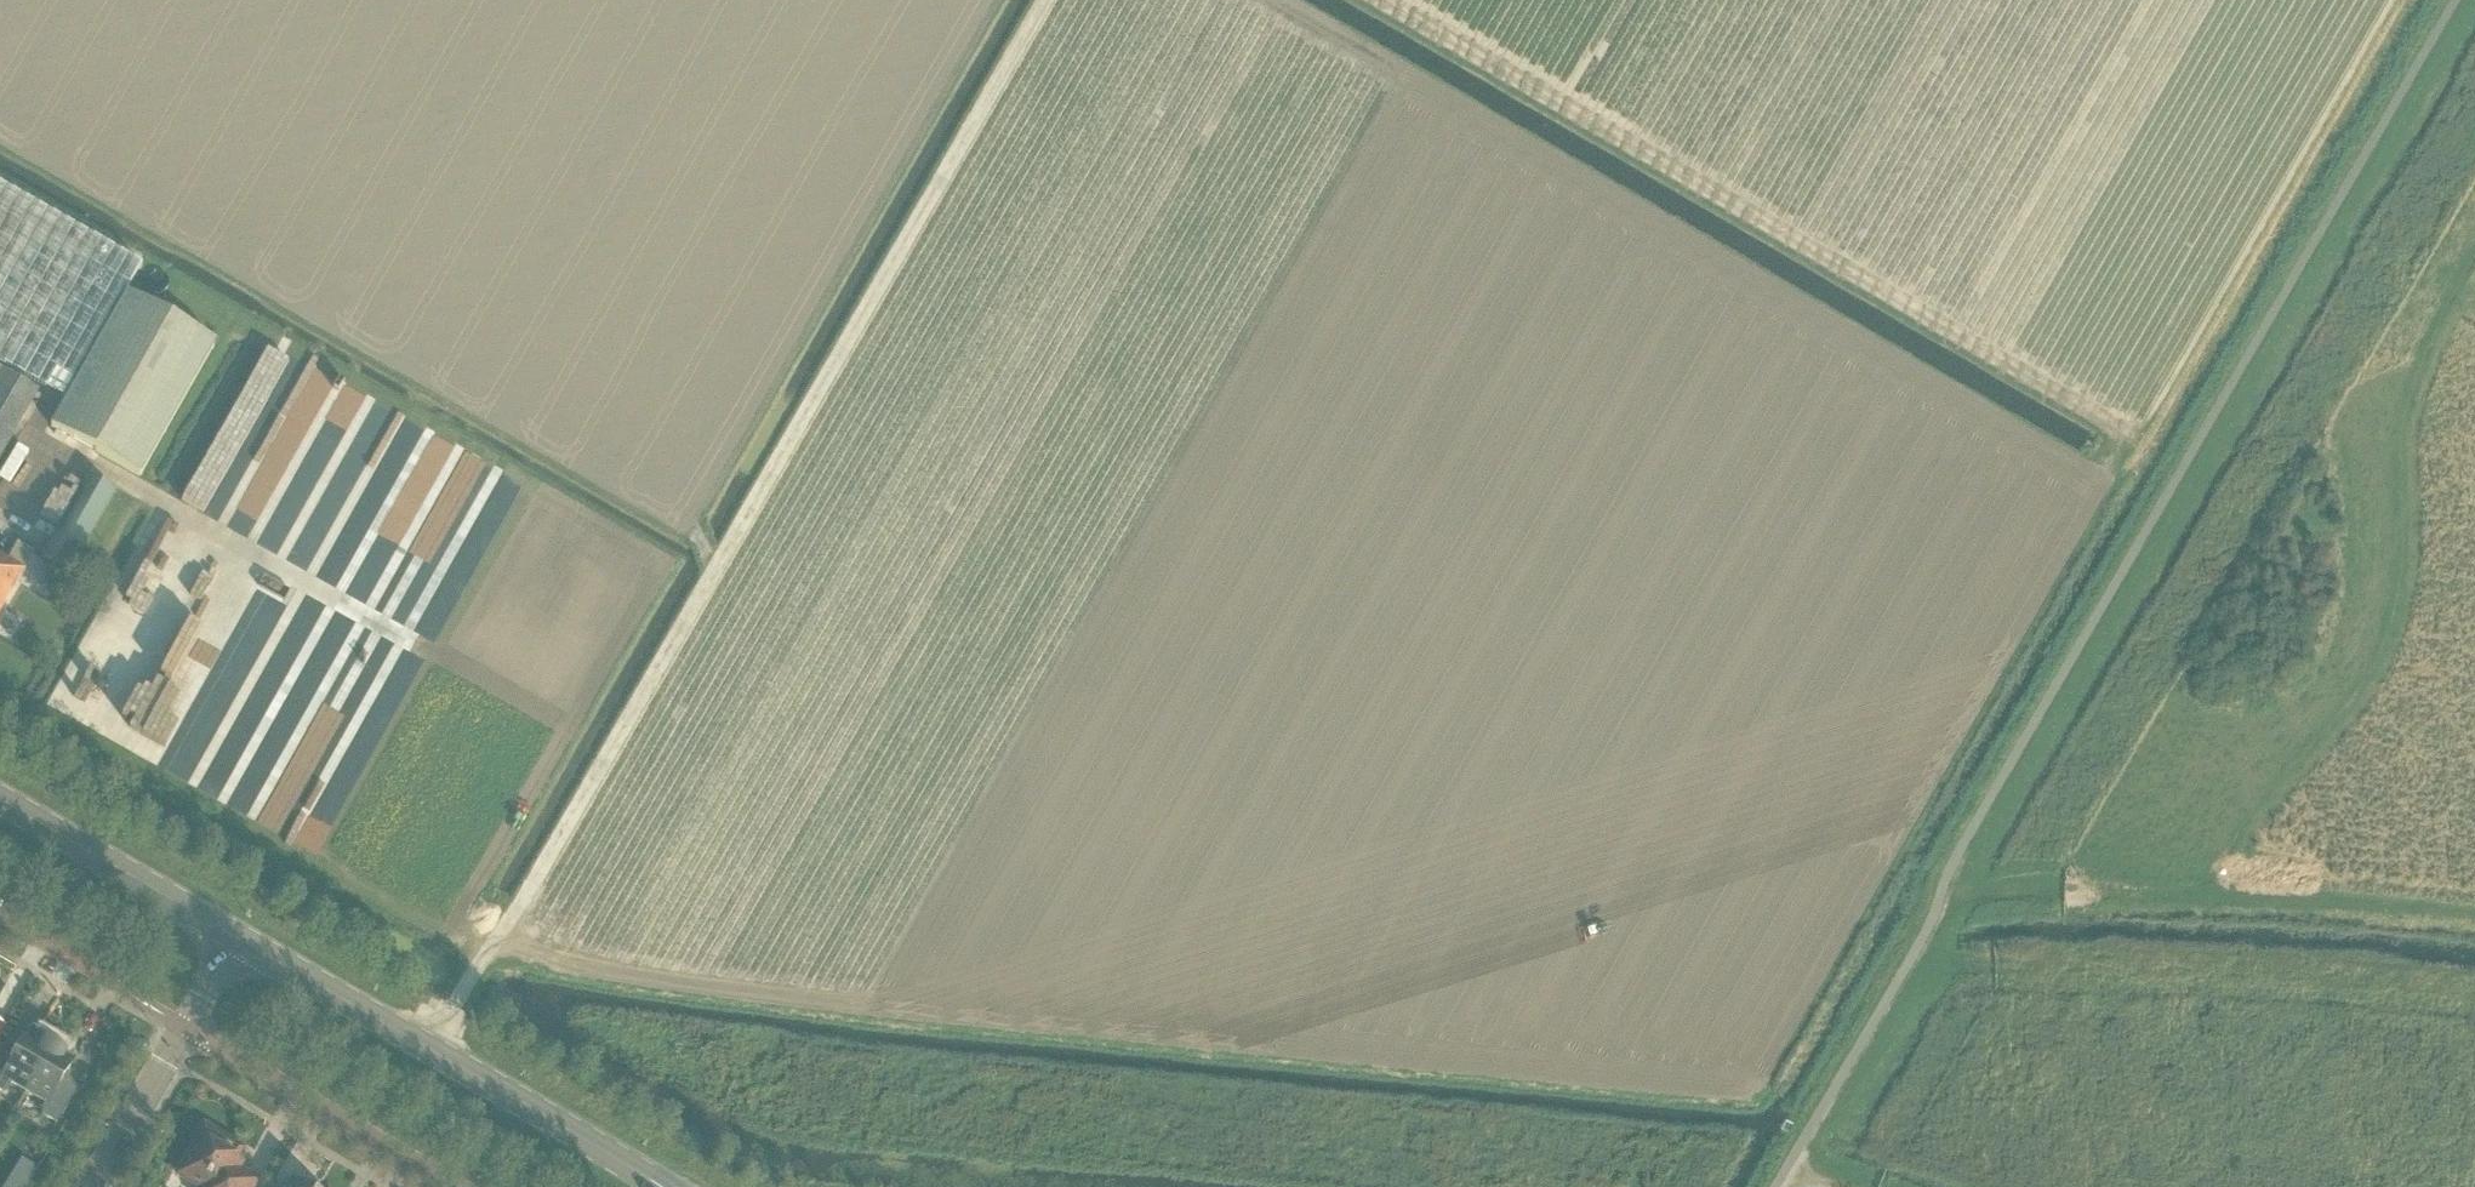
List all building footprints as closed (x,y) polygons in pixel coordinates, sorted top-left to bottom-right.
[(68,401),(126,297),(144,266),(0,184),(0,362),(68,401)] [(142,475),(215,346),(126,297),(68,401),(54,427),(142,475)] [(40,390),(0,367),(0,461),(40,390)] [(70,573),(117,489),(90,475),(44,558),(70,573)] [(26,568),(36,552),(19,542),(10,558),(0,552),(0,613),(26,568)] [(68,577),(50,566),(40,583),(59,594),(68,577)] [(53,1043),(39,1036),(38,1038),(28,1032),(16,1054),(2,1046),(0,1049),(0,1090),(5,1093),(12,1082),(26,1090),(53,1043)] [(53,1043),(26,1090),(46,1102),(43,1114),(57,1122),(76,1089),(62,1081),(75,1059),(65,1053),(66,1051),(53,1043)] [(240,1145),(204,1124),(191,1146),(194,1148),(178,1175),(199,1186),(254,1186),(258,1182),(239,1171),(245,1162),(234,1155),(240,1145)] [(53,1169),(27,1151),(15,1170),(41,1186),(53,1169)] [(5,1186),(25,1186),(27,1184),(12,1175),(5,1186)] [(299,1179),(297,1181),(292,1179),(288,1186),(313,1186),(299,1179)]
